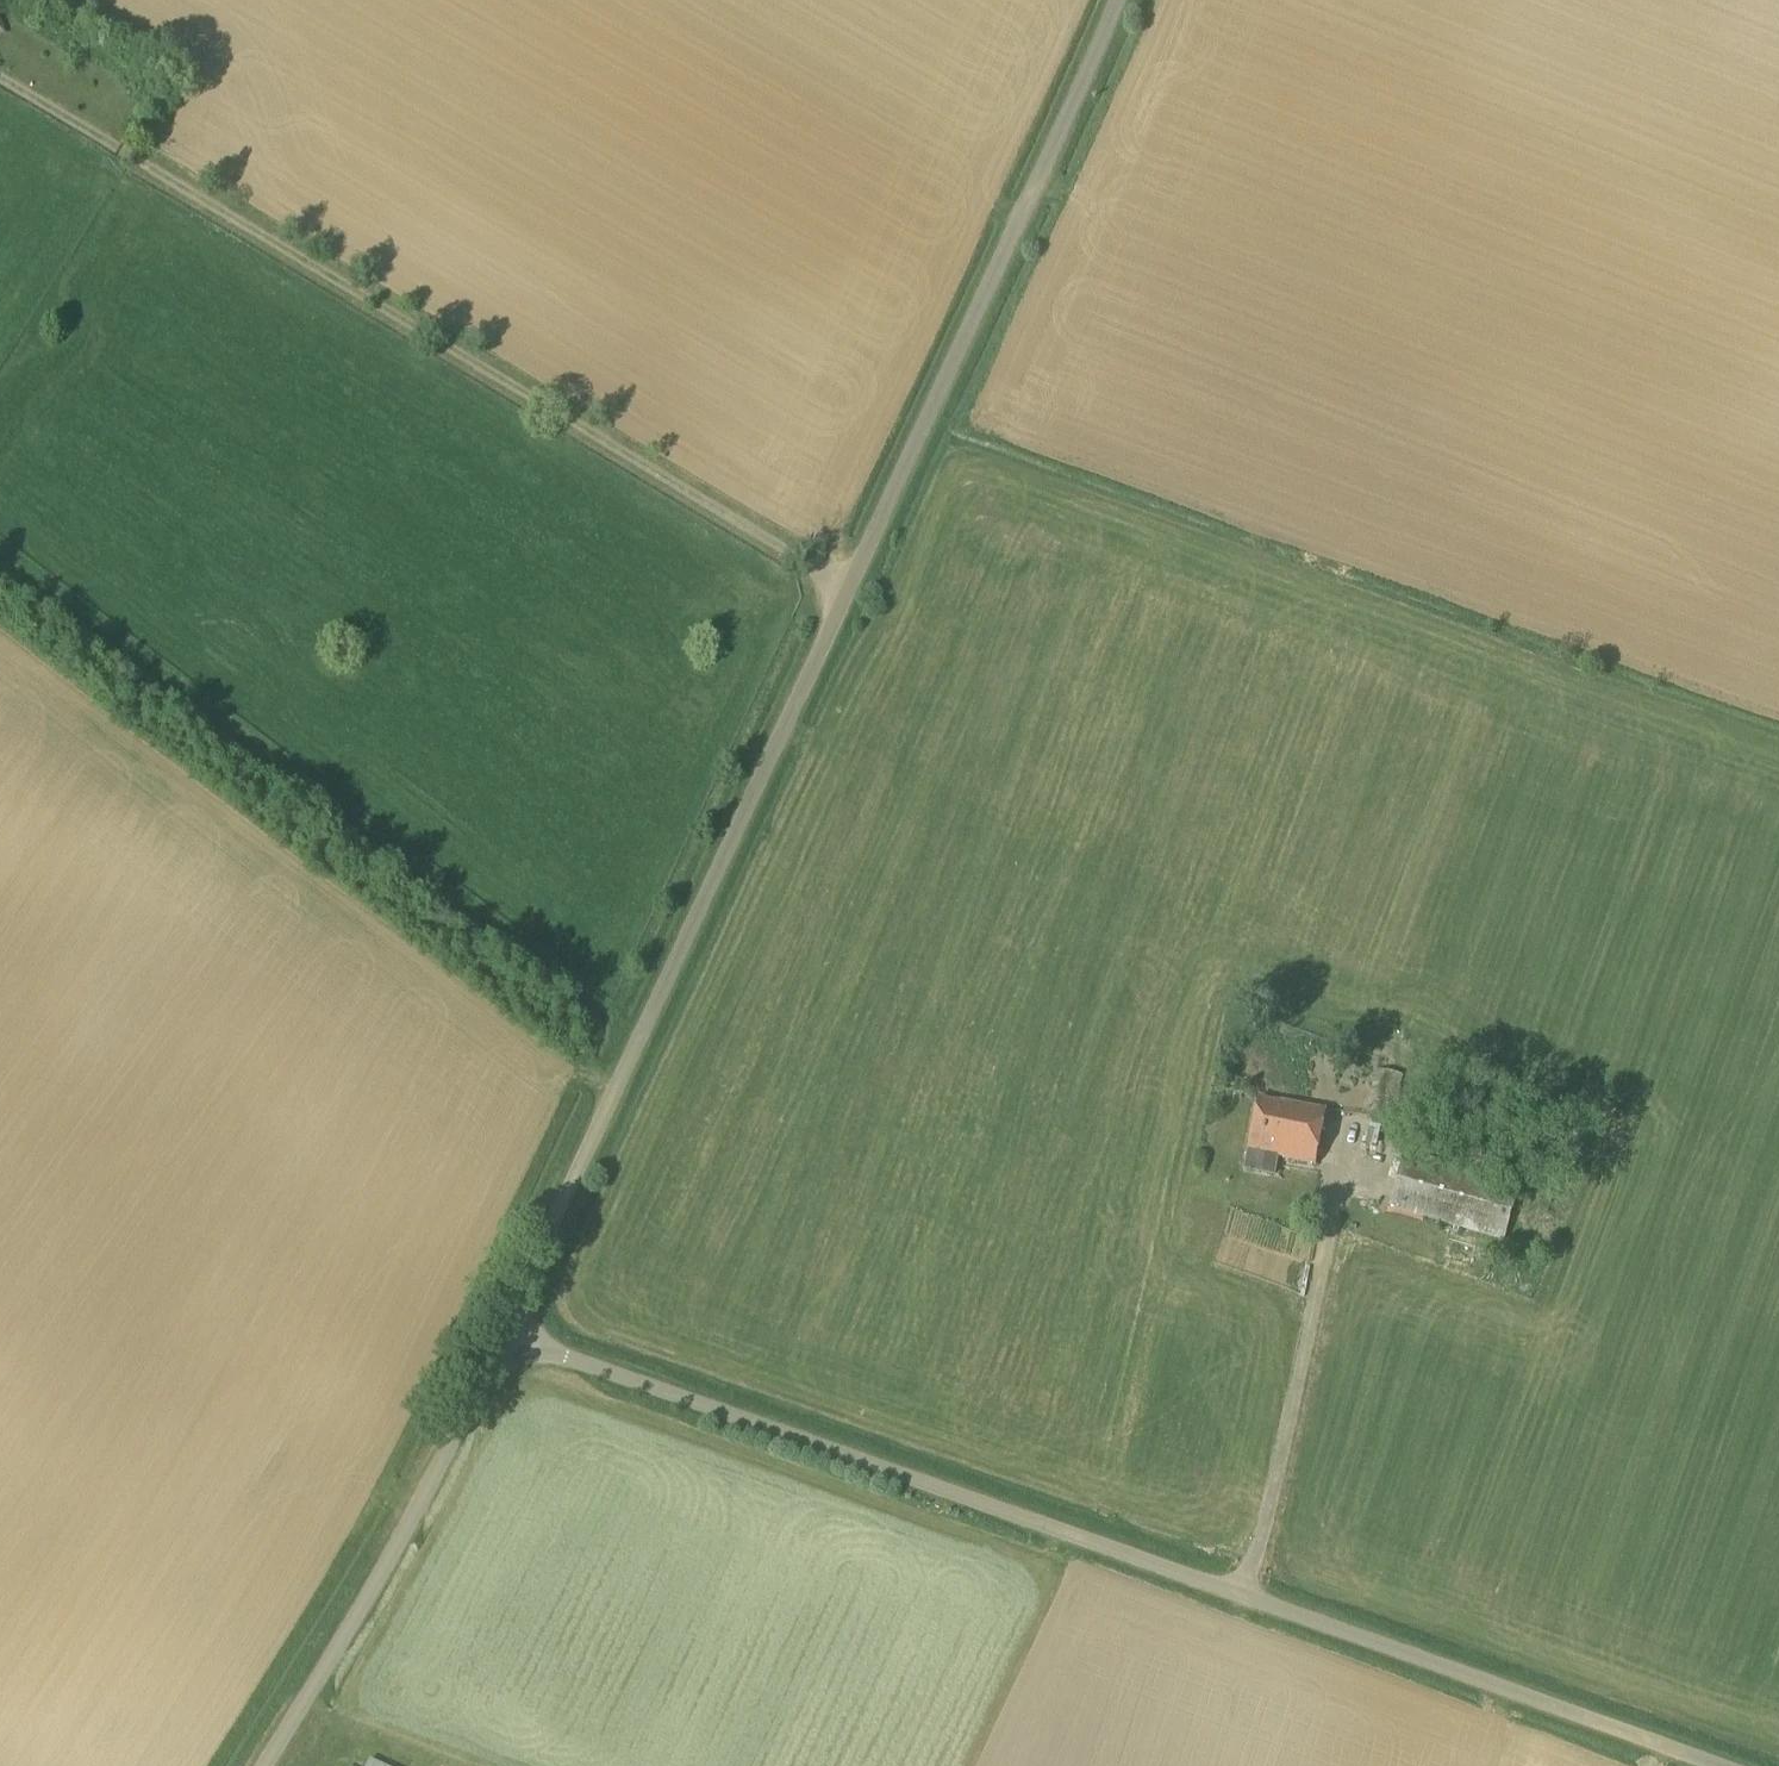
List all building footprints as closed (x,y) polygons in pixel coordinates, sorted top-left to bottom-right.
[(1315,1164),(1325,1111),(1258,1099),(1248,1152),(1315,1164)] [(1503,1241),(1520,1187),(1406,1152),(1389,1207),(1503,1241)]
